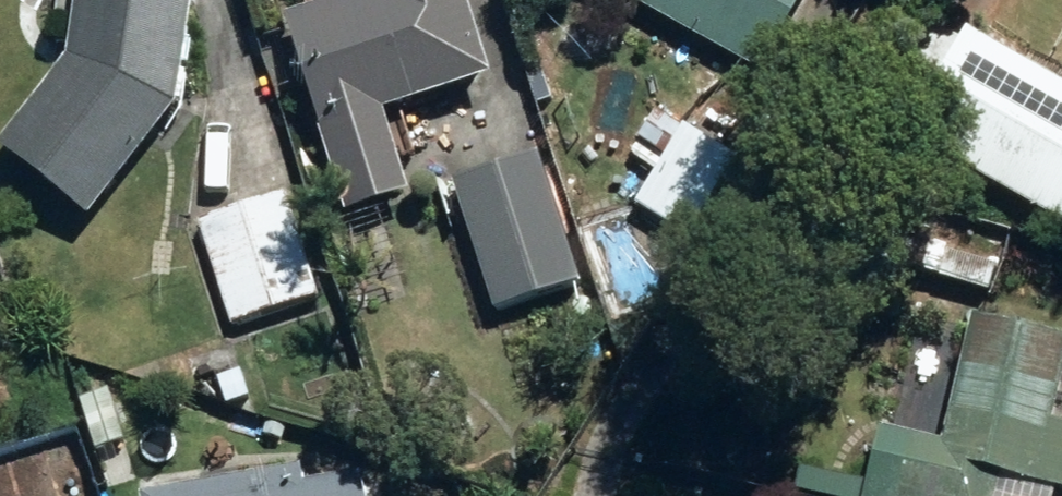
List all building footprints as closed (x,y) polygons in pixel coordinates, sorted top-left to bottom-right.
[(99,216),(189,105),(206,0),(89,0),(80,56),(10,145),(99,216)] [(355,211),(419,191),(394,108),(501,76),(478,0),(350,0),(296,16),(355,211)] [(773,71),(814,0),(649,0),(773,71)] [(1061,215),(1061,78),(982,32),(923,135),(1061,215)] [(643,203),(695,236),(745,161),(692,127),(643,203)] [(460,182),(502,310),(587,283),(545,155),(460,182)] [(205,221),(240,325),(325,296),(290,194),(205,221)] [(615,230),(589,249),(599,262),(625,243),(615,230)] [(1061,420),(1061,419),(1061,340),(987,322),(956,444),(897,428),(879,495),(1061,495),(1061,420)] [(224,378),(232,403),(254,396),(245,371),(224,378)] [(371,476),(315,485),(313,470),(153,495),(374,495),(371,476)]
